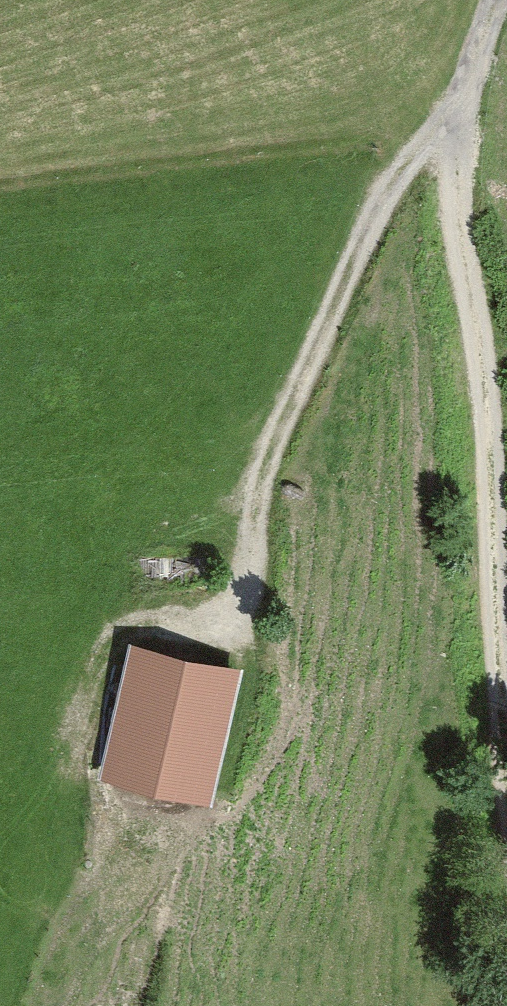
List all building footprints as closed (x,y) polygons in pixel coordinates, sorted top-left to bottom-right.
[(234,676),(135,650),(101,778),(201,804),(234,676)]
